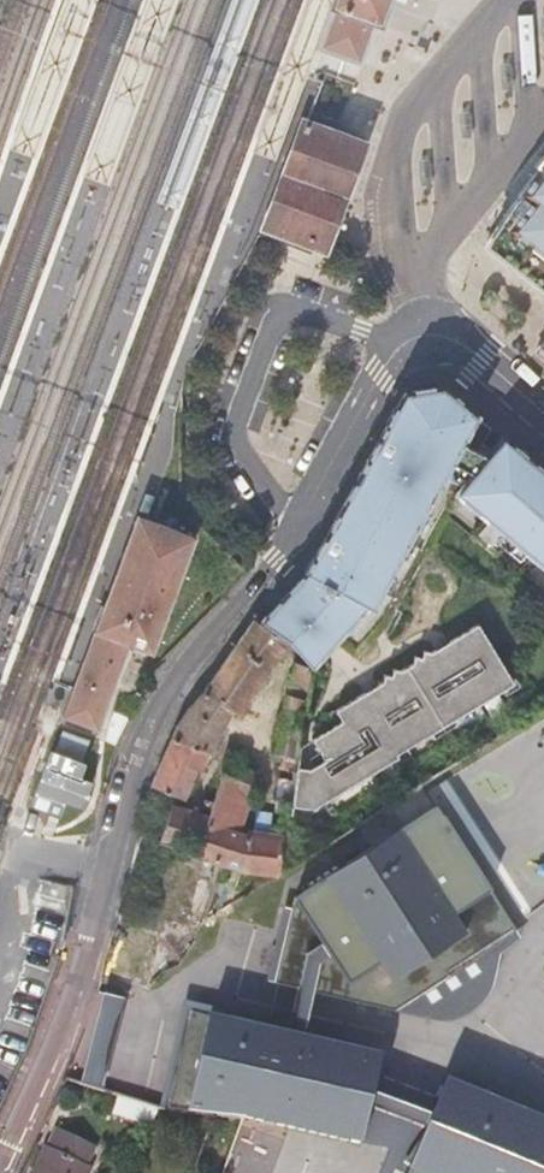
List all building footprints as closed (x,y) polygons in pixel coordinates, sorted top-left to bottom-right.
[(5,149),(36,160),(96,0),(60,0),(5,149)] [(83,178),(110,188),(179,0),(148,0),(83,178)] [(153,202),(178,213),(256,0),(228,0),(153,202)] [(311,45),(328,0),(307,0),(250,152),(268,158),(286,109),(304,61),(311,45)] [(311,45),(359,62),(368,33),(376,11),(380,0),(328,0),(311,45)] [(322,256),(364,141),(335,129),(300,115),(257,225),(322,256)] [(530,184),(500,226),(493,239),(488,248),(517,270),(533,283),(543,292),(543,166),(530,184)] [(535,354),(543,361),(543,342),(535,354)] [(477,452),(490,429),(441,388),(404,394),(358,479),(327,534),(314,557),(305,573),(306,573),(261,621),(292,643),(308,666),(310,666),(367,605),(364,604),(382,570),(389,574),(400,553),(394,549),(406,526),(413,530),(443,476),(462,486),(486,458),(477,452)] [(456,493),(485,518),(532,463),(503,439),(486,458),(462,486),(456,493)] [(532,463),(485,518),(543,567),(543,472),(532,463)] [(98,627),(131,639),(155,648),(199,535),(142,514),(98,627)] [(231,653),(208,685),(238,706),(243,709),(292,643),(261,621),(256,617),(231,653)] [(308,768),(296,766),(296,768),(289,804),(316,809),(318,806),(397,758),(394,750),(403,744),(406,749),(432,734),(429,729),(450,716),(453,721),(503,691),(500,686),(511,679),(476,624),(447,642),(460,662),(448,670),(435,650),(430,652),(423,650),(421,658),(413,656),(412,663),(400,671),(392,668),(390,676),(383,674),(381,681),(376,684),(389,705),(376,713),(364,692),(333,710),(340,721),(331,726),(333,730),(323,735),(321,732),(311,738),(323,759),(308,768)] [(131,639),(98,627),(67,708),(100,722),(131,639)] [(435,650),(448,670),(460,662),(447,642),(435,650)] [(281,766),(296,768),(296,766),(313,667),(310,666),(308,666),(297,663),(280,723),(276,752),(289,753),(289,758),(288,760),(282,760),(281,766)] [(376,684),(364,692),(376,713),(389,705),(376,684)] [(197,698),(229,720),(238,706),(208,685),(204,692),(197,698)] [(151,781),(145,808),(155,811),(160,790),(185,799),(229,720),(197,698),(195,701),(179,724),(151,781)] [(51,753),(29,810),(58,821),(64,807),(79,813),(91,783),(80,779),(85,765),(83,765),(91,742),(64,732),(55,754),(51,753)] [(244,770),(249,757),(229,758),(220,789),(250,797),(256,774),(244,770)] [(236,830),(250,797),(220,789),(212,817),(211,821),(234,829),(236,830)] [(393,1007),(514,926),(438,803),(292,895),(273,980),(393,1007)] [(174,805),(158,841),(201,854),(211,821),(212,817),(174,805)] [(234,829),(211,821),(201,854),(277,875),(283,840),(252,835),(241,832),(236,830),(234,829)] [(185,932),(203,860),(147,847),(129,918),(185,932)] [(104,997),(76,1086),(99,1093),(127,1004),(104,997)] [(243,1119),(362,1144),(372,1107),(380,1074),(384,1054),(191,1011),(167,1112),(243,1119)] [(442,1098),(380,1074),(372,1107),(428,1132),(442,1098)] [(411,1172),(543,1172),(543,1121),(526,1114),(529,1106),(490,1091),(487,1098),(455,1085),(448,1082),(442,1098),(428,1132),(411,1172)] [(113,1117),(151,1129),(157,1112),(118,1099),(113,1117)] [(46,1132),(39,1147),(79,1165),(86,1150),(46,1132)] [(79,1165),(39,1147),(28,1172),(84,1172),(86,1169),(79,1165)]
